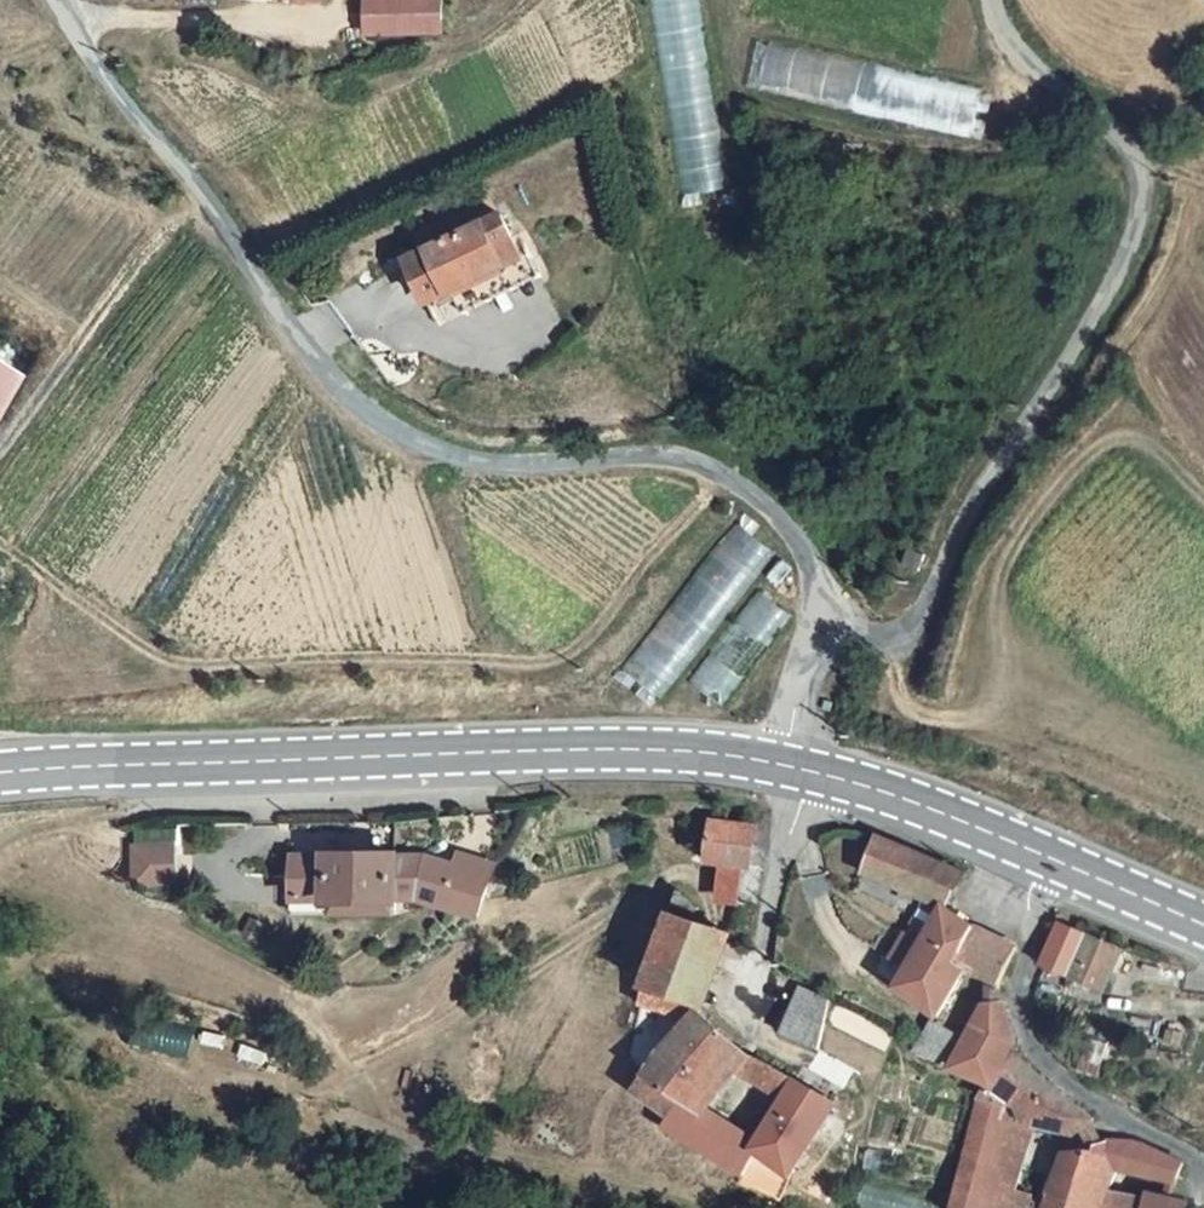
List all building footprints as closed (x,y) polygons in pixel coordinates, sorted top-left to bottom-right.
[(276,42),(296,34),(302,43),(351,24),(341,0),(261,0),(276,42)] [(429,0),(416,0),(390,5),(394,39),(435,30),(429,0)] [(672,194),(724,188),(701,0),(649,0),(672,194)] [(903,118),(967,135),(978,96),(913,78),(903,118)] [(495,241),(482,216),(389,266),(412,307),(481,272),(472,253),(495,241)] [(17,376),(0,366),(0,405),(17,376)] [(917,570),(924,550),(910,545),(902,564),(917,570)] [(904,601),(911,589),(899,584),(892,596),(904,601)] [(705,822),(703,834),(701,863),(719,864),(738,865),(746,866),(750,825),(705,822)] [(949,909),(965,871),(877,834),(863,872),(942,905),(949,909)] [(175,849),(135,849),(135,886),(175,885),(175,849)] [(333,856),(294,857),(294,912),(332,916),(333,899),(333,856)] [(333,856),(333,899),(396,900),(397,856),(333,856)] [(427,856),(397,856),(396,900),(417,900),(470,921),(491,870),(470,861),(465,872),(427,856)] [(734,905),(738,865),(719,864),(715,903),(734,905)] [(333,899),(332,916),(396,917),(396,914),(396,900),(333,899)] [(949,956),(965,964),(981,929),(949,909),(942,905),(924,939),(911,966),(937,975),(949,956)] [(731,934),(669,914),(662,920),(644,983),(707,1002),(731,934)] [(1069,974),(1087,932),(1060,921),(1043,962),(1069,974)] [(965,964),(1002,983),(1013,956),(1015,949),(1016,944),(999,937),(981,929),(965,964)] [(1118,947),(1087,932),(1069,974),(1101,988),(1118,947)] [(893,960),(911,966),(924,939),(905,938),(893,960)] [(937,1011),(942,1014),(965,964),(949,956),(937,975),(911,966),(899,988),(937,1011)] [(700,1013),(707,1002),(644,983),(639,1003),(687,1020),(698,1014),(700,1013)] [(819,1038),(825,1000),(801,989),(782,1033),(818,1049),(819,1038)] [(955,1061),(990,1079),(999,1081),(1013,1051),(1018,1043),(1012,1034),(1004,1018),(1002,1001),(986,998),(970,1031),(955,1061)] [(744,1052),(698,1014),(687,1020),(664,1049),(647,1073),(688,1103),(696,1106),(718,1078),(724,1072),(744,1052)] [(920,1044),(945,1057),(960,1031),(935,1015),(920,1044)] [(1006,1121),(1025,1123),(1053,1083),(1030,1064),(1013,1051),(999,1081),(990,1079),(986,1096),(1009,1107),(1006,1121)] [(747,1053),(744,1052),(724,1072),(784,1105),(798,1082),(772,1066),(747,1053)] [(688,1103),(647,1073),(633,1092),(671,1119),(688,1103)] [(732,1087),(718,1078),(696,1106),(711,1116),(732,1087)] [(834,1106),(814,1092),(799,1083),(798,1082),(784,1105),(762,1145),(757,1152),(792,1176),(834,1106)] [(1025,1123),(1030,1125),(1073,1132),(1088,1120),(1092,1114),(1053,1083),(1025,1123)] [(957,1193),(955,1207),(1031,1207),(1032,1195),(1015,1194),(989,1190),(1006,1121),(1009,1107),(986,1096),(980,1095),(969,1145),(957,1193)] [(744,1181),(757,1152),(762,1145),(711,1116),(696,1106),(688,1103),(671,1119),(663,1129),(744,1181)] [(1015,1194),(1030,1125),(1025,1123),(1006,1121),(989,1190),(1015,1194)] [(1110,1186),(1099,1185),(1107,1158),(1113,1138),(1099,1136),(1094,1152),(1083,1148),(1064,1148),(1046,1207),(1105,1207),(1110,1186)] [(1113,1138),(1107,1158),(1182,1179),(1188,1160),(1141,1139),(1135,1137),(1113,1138)] [(1149,1194),(1110,1186),(1105,1207),(1150,1207),(1149,1194)] [(1150,1207),(1186,1207),(1188,1199),(1150,1188),(1149,1194),(1150,1207)]
